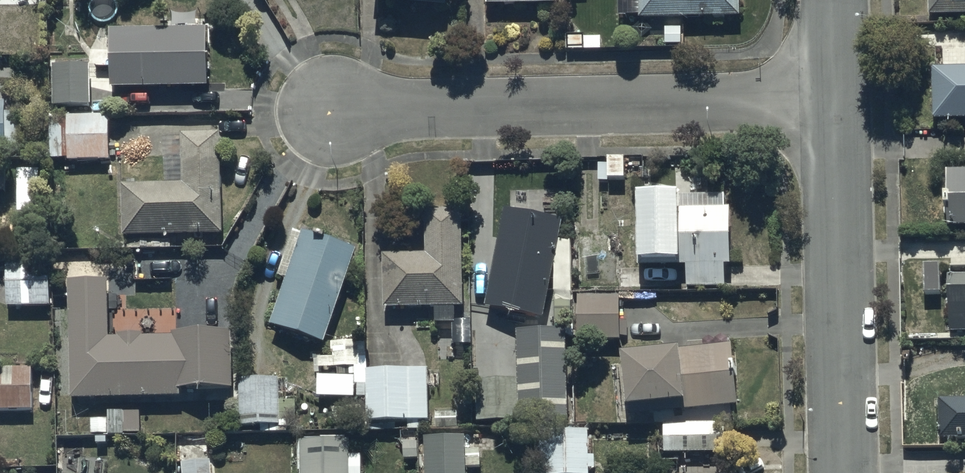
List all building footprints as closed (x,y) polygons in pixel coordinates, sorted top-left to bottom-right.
[(373,1),(443,10),(444,0),(373,0),(373,1)] [(621,22),(649,22),(650,33),(665,32),(665,42),(685,42),(685,24),(742,23),(742,0),(621,0),(621,22)] [(927,17),(964,17),(964,0),(927,0),(927,17)] [(207,32),(108,35),(109,93),(208,91),(207,32)] [(601,37),(568,37),(568,48),(601,48),(601,37)] [(90,67),(51,68),(52,110),(90,109),(90,67)] [(931,70),(932,123),(964,123),(964,70),(931,70)] [(0,104),(0,158),(5,158),(5,154),(18,154),(17,114),(5,114),(5,104),(0,104)] [(109,118),(65,118),(51,118),(51,162),(109,162),(109,118)] [(221,237),(218,136),(181,138),(182,185),(122,187),(124,240),(221,237)] [(946,175),(948,232),(964,231),(964,174),(946,175)] [(681,199),(681,193),(635,195),(638,269),(688,267),(689,288),(725,287),(724,268),(731,268),(729,211),(725,211),(725,198),(681,199)] [(515,215),(503,213),(486,309),(571,326),(569,246),(561,244),(565,224),(534,218),(536,209),(516,205),(515,215)] [(425,213),(425,257),(383,257),(383,311),(435,311),(435,326),(455,326),(455,311),(462,311),(462,213),(425,213)] [(325,347),(355,254),(294,234),(279,279),(284,281),(268,329),(325,347)] [(50,265),(6,265),(6,309),(50,309),(50,265)] [(110,284),(68,284),(68,304),(59,304),(62,394),(70,394),(69,401),(183,402),(183,394),(232,394),(233,340),(118,338),(118,341),(109,341),(110,284)] [(950,286),(950,335),(964,335),(964,285),(950,286)] [(619,299),(577,301),(579,343),(620,341),(619,299)] [(566,332),(518,333),(517,382),(477,381),(476,424),(569,425),(566,332)] [(367,399),(367,372),(367,338),(331,338),(331,360),(317,360),(317,371),(353,371),(354,378),(316,378),(316,401),(354,401),(354,399),(367,399)] [(730,350),(609,364),(616,426),(628,424),(628,418),(736,406),(730,350)] [(0,370),(0,413),(34,413),(34,407),(41,407),(41,396),(33,396),(33,370),(0,370)] [(367,409),(367,432),(396,432),(396,426),(407,426),(407,432),(428,432),(428,372),(367,372),(367,399),(367,409)] [(281,382),(238,381),(240,429),(260,429),(260,434),(276,434),(277,428),(285,428),(285,424),(299,424),(299,404),(280,404),(281,382)] [(936,403),(938,444),(964,443),(964,402),(936,403)] [(140,435),(140,413),(119,413),(120,436),(140,435)] [(658,427),(660,462),(686,461),(686,456),(725,455),(724,426),(658,427)] [(587,471),(594,471),(594,458),(587,459),(586,432),(545,434),(547,472),(587,472),(587,471)] [(465,446),(465,438),(423,438),(423,472),(467,472),(467,470),(480,470),(480,452),(465,452),(465,446)] [(347,443),(326,444),(326,439),(299,440),(300,472),(362,472),(361,457),(348,457),(347,443)] [(181,464),(181,472),(214,472),(214,464),(181,464)]
